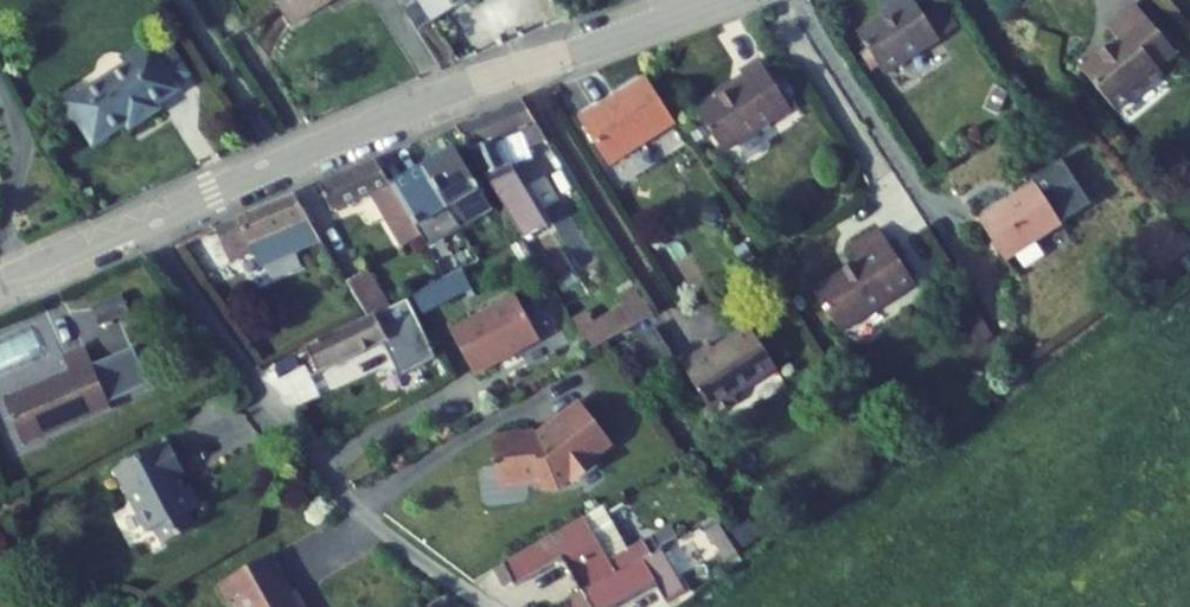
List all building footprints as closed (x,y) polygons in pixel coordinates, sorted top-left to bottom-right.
[(290,25),(328,2),(327,0),(274,0),(290,25)] [(466,0),(420,0),(420,1),(433,21),(466,0)] [(883,74),(939,38),(915,0),(895,0),(892,2),(897,9),(885,17),(858,34),(867,49),(879,68),(883,74)] [(420,1),(405,10),(418,30),(433,21),(420,1)] [(892,2),(880,10),(885,17),(897,9),(892,2)] [(1082,70),(1115,110),(1162,72),(1158,68),(1176,53),(1175,51),(1163,37),(1137,5),(1110,28),(1119,39),(1082,70)] [(1175,51),(1181,47),(1170,33),(1163,37),(1175,51)] [(161,110),(158,105),(180,91),(176,85),(158,56),(151,45),(126,60),(129,66),(68,104),(94,145),(128,124),(141,115),(145,120),(161,110)] [(173,46),(158,56),(176,85),(191,76),(173,46)] [(861,53),(873,72),(879,68),(867,49),(861,53)] [(725,154),(792,110),(761,61),(742,73),(748,82),(699,113),(725,154)] [(608,165),(676,124),(648,79),(597,110),(595,107),(579,117),(608,165)] [(986,102),(1001,110),(1009,93),(995,86),(986,102)] [(524,239),(548,226),(511,166),(532,158),(529,149),(548,141),(523,101),(457,128),(524,239)] [(141,115),(128,124),(132,128),(145,120),(141,115)] [(691,135),(697,144),(710,135),(705,126),(691,135)] [(462,229),(493,210),(456,149),(424,168),(462,229)] [(1037,184),(980,221),(1006,260),(1093,205),(1063,158),(1033,178),(1037,184)] [(403,248),(422,238),(392,187),(377,162),(320,185),(332,211),(372,195),(403,248)] [(422,238),(429,249),(462,229),(424,168),(392,187),(422,238)] [(322,242),(296,196),(216,229),(229,262),(255,252),(261,268),(322,242)] [(719,210),(705,206),(701,220),(715,224),(719,210)] [(841,333),(916,284),(880,228),(849,247),(858,261),(814,290),(841,333)] [(211,286),(224,278),(216,263),(202,270),(211,286)] [(369,317),(391,307),(368,269),(347,282),(369,317)] [(427,322),(475,297),(463,270),(414,296),(427,322)] [(598,330),(606,343),(656,315),(638,286),(619,297),(628,313),(598,330)] [(94,307),(102,324),(130,312),(123,295),(94,307)] [(452,332),(475,375),(541,340),(517,296),(452,332)] [(307,347),(319,373),(384,343),(399,376),(436,359),(408,299),(391,307),(369,317),(307,347)] [(598,330),(589,314),(574,323),(591,351),(606,343),(598,330)] [(710,344),(681,362),(715,418),(739,403),(734,394),(776,368),(751,327),(714,350),(710,344)] [(71,372),(5,399),(23,443),(111,407),(109,404),(151,387),(135,348),(94,365),(86,348),(65,357),(71,372)] [(592,458),(611,443),(583,406),(540,439),(535,431),(492,437),(499,485),(537,480),(541,487),(557,489),(571,478),(577,484),(598,467),(592,458)] [(185,489),(178,477),(186,473),(170,441),(117,469),(150,532),(157,529),(165,544),(196,528),(188,513),(200,507),(190,486),(185,489)] [(584,517),(609,560),(628,550),(603,506),(584,517)] [(584,517),(494,568),(504,586),(513,582),(515,586),(563,559),(582,591),(650,553),(644,541),(628,550),(609,560),(584,517)] [(715,517),(703,524),(732,569),(743,561),(715,517)] [(650,553),(679,537),(672,525),(644,541),(650,553)] [(686,593),(661,548),(565,602),(568,606),(616,606),(656,584),(667,603),(686,593)] [(271,556),(220,583),(230,603),(237,599),(242,606),(299,606),(271,556)]
